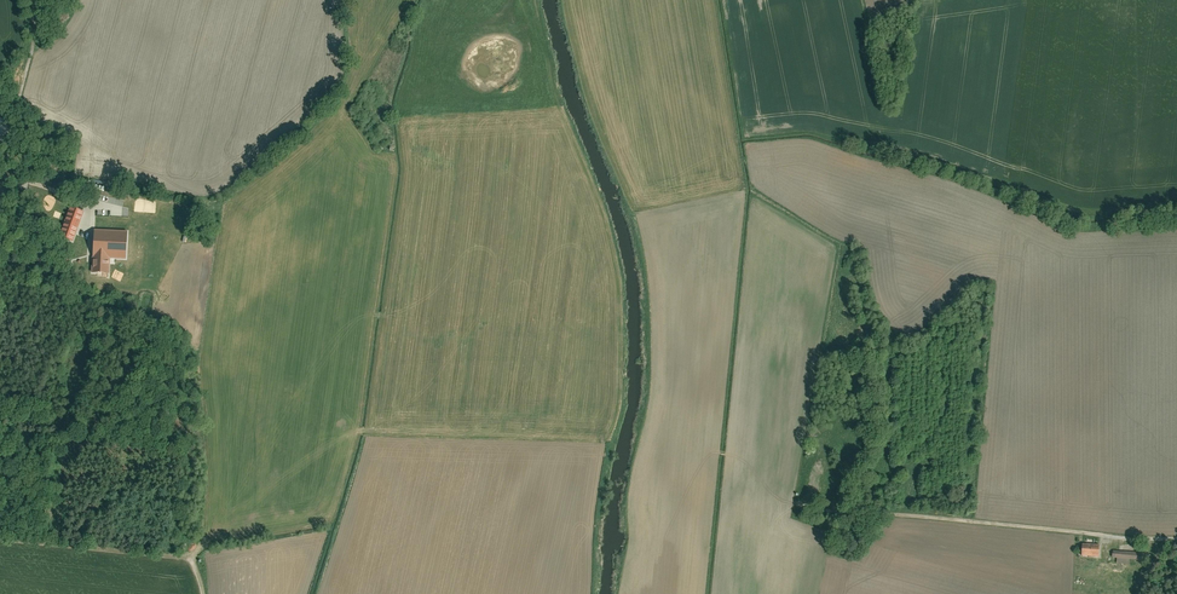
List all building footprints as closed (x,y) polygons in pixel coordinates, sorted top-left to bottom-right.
[(85,211),(70,205),(58,236),(74,242),(85,211)] [(128,229),(92,227),(89,272),(108,273),(109,257),(126,258),(128,229)] [(72,258),(64,260),(66,267),(74,266),(72,258)] [(1098,557),(1100,544),(1080,542),(1079,555),(1098,557)] [(1116,563),(1130,564),(1131,559),(1141,560),(1141,552),(1112,550),(1112,557),(1116,557),(1116,563)]
